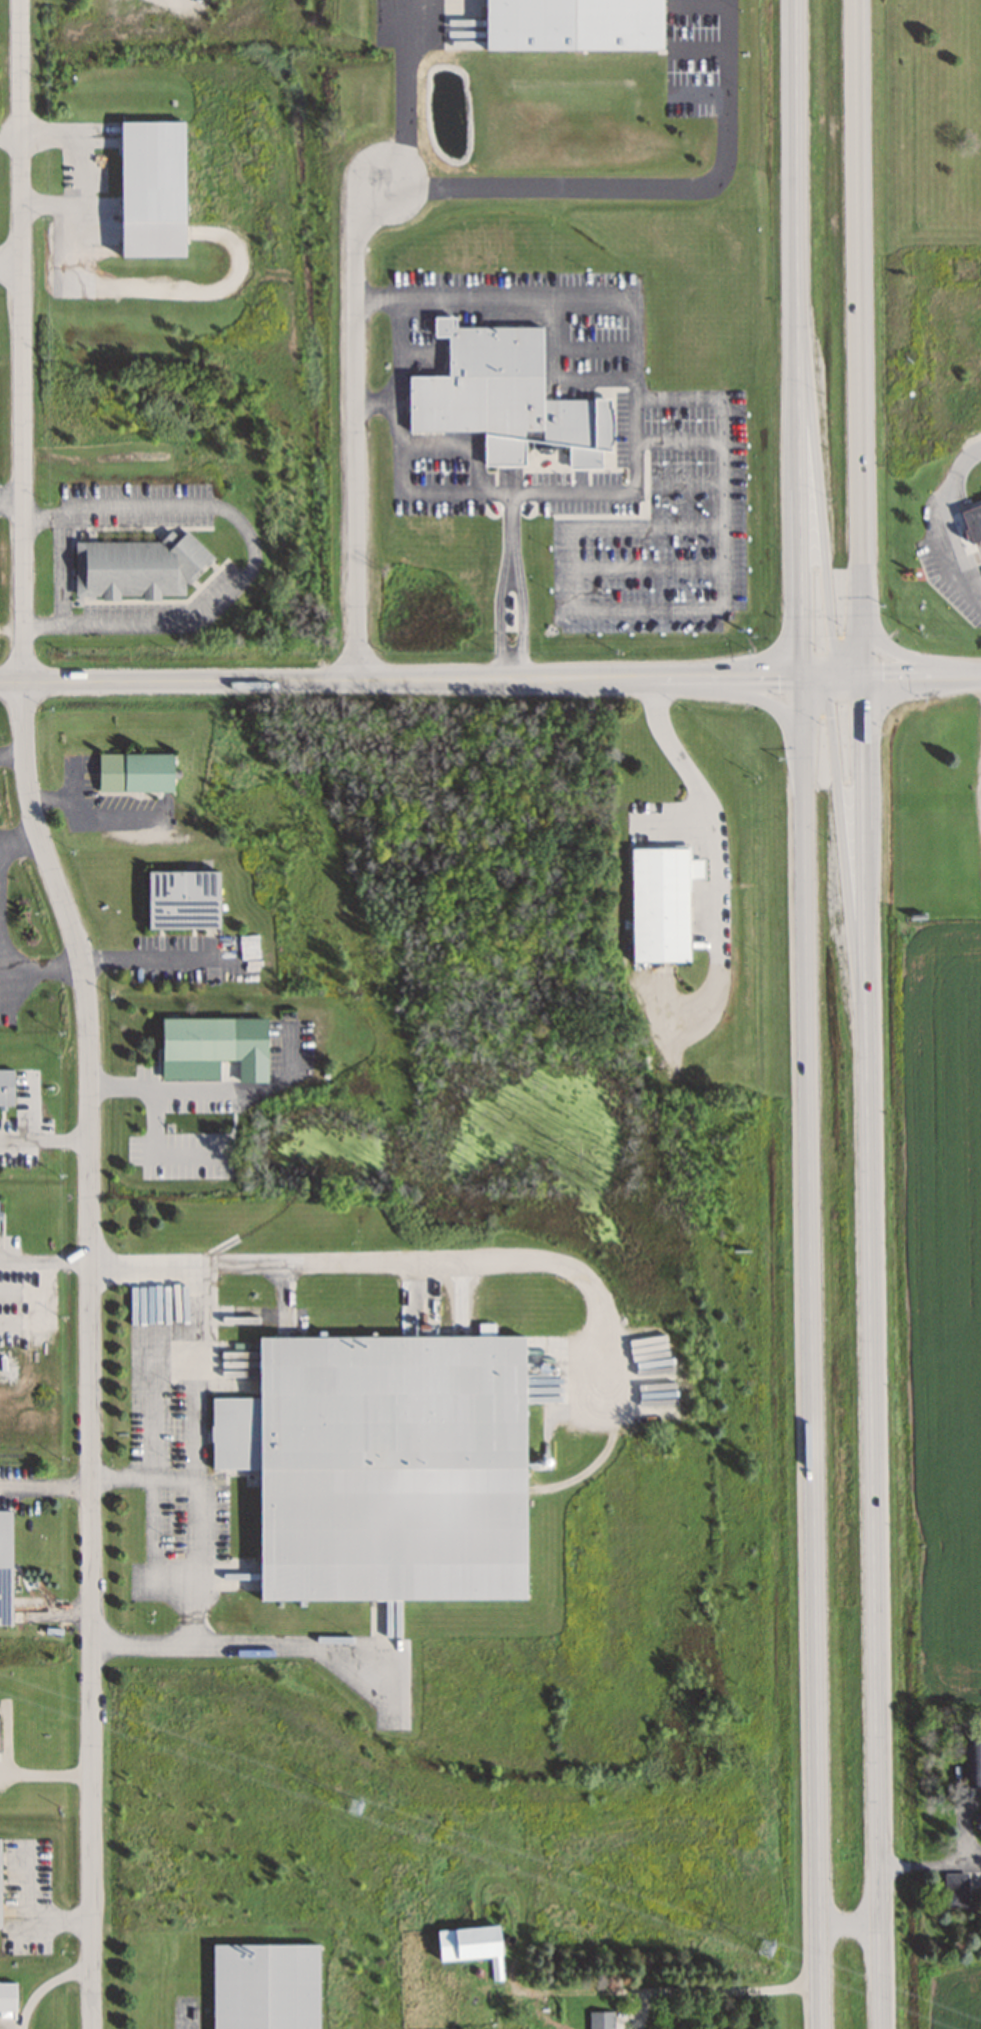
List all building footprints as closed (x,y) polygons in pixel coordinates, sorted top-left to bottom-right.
[(661,49),(661,0),(483,0),(483,49),(661,49)] [(119,121),(118,256),(184,257),(185,121),(119,121)] [(543,326),(455,327),(455,317),(433,317),(433,337),(447,337),(447,376),(407,377),(408,432),(482,431),(482,466),(524,466),(524,445),(567,444),(567,469),(600,469),(600,451),(610,451),(610,399),(544,399),(543,326)] [(959,508),(969,541),(980,537),(980,502),(959,508)] [(74,542),(74,598),(119,599),(158,599),(161,596),(184,596),(184,586),(212,559),(186,531),(178,538),(170,530),(157,542),(74,542)] [(172,754),(98,754),(98,792),(172,792),(172,754)] [(688,962),(688,879),(704,879),(704,859),(689,859),(689,847),(629,848),(631,963),(688,962)] [(146,872),(146,929),(219,929),(219,872),(146,872)] [(0,1014),(0,1025),(16,1025),(16,1014),(0,1014)] [(266,1019),(160,1019),(160,1061),(237,1061),(237,1083),(266,1083),(266,1019)] [(14,1106),(14,1070),(0,1070),(0,1106),(14,1106)] [(257,1336),(257,1397),(211,1398),(211,1469),(258,1469),(258,1600),(524,1599),(522,1335),(493,1335),(493,1323),(477,1323),(477,1335),(257,1336)] [(10,1625),(0,1625),(0,1510),(11,1510),(10,1625)] [(964,1735),(964,1787),(980,1787),(980,1735),(964,1735)] [(945,1908),(968,1908),(968,1873),(945,1873),(945,1908)] [(436,1930),(438,1960),(498,1955),(496,1926),(436,1930)] [(213,1944),(212,2028),(319,2028),(319,1944),(213,1944)] [(16,2015),(16,1982),(0,1982),(0,2015),(16,2015)] [(614,2011),(589,2011),(589,2028),(614,2028),(614,2011)]
